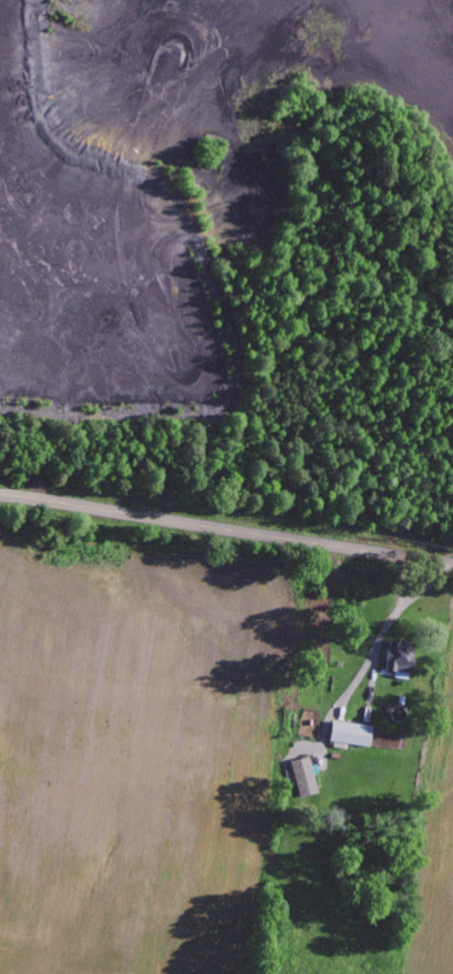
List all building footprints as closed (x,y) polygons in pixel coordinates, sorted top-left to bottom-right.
[(408,678),(412,650),(401,649),(402,642),(389,641),(387,654),(386,654),(383,675),(408,678)] [(374,727),(332,719),(328,739),(370,748),(374,727)] [(318,793),(314,775),(318,774),(316,764),(310,765),(308,757),(290,761),(297,798),(318,793)]
